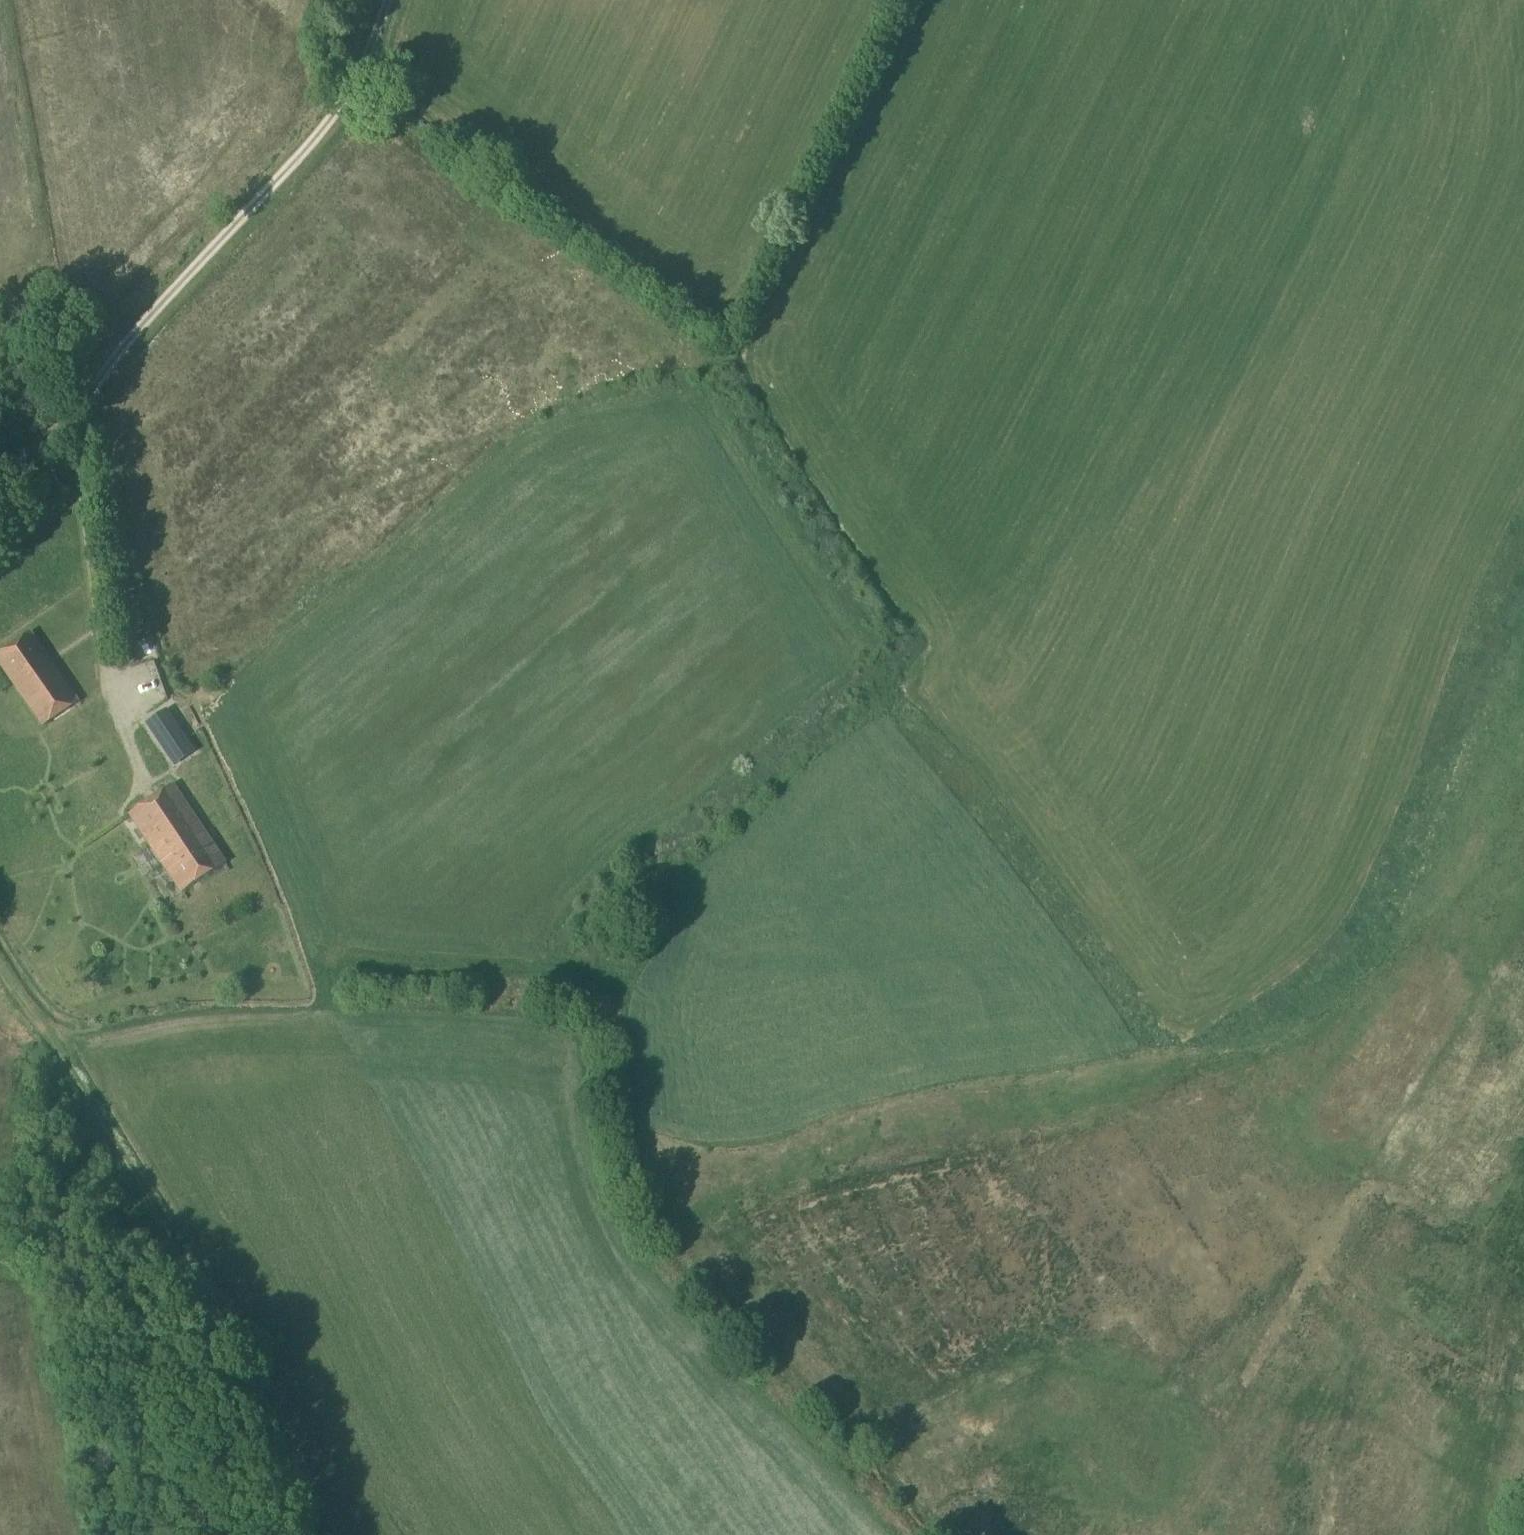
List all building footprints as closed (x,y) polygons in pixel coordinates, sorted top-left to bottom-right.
[(30,634),(0,655),(0,665),(43,727),(78,703),(30,634)] [(195,752),(167,711),(151,721),(179,763),(195,752)] [(147,804),(130,815),(182,893),(226,864),(174,786),(157,797),(147,804)]
